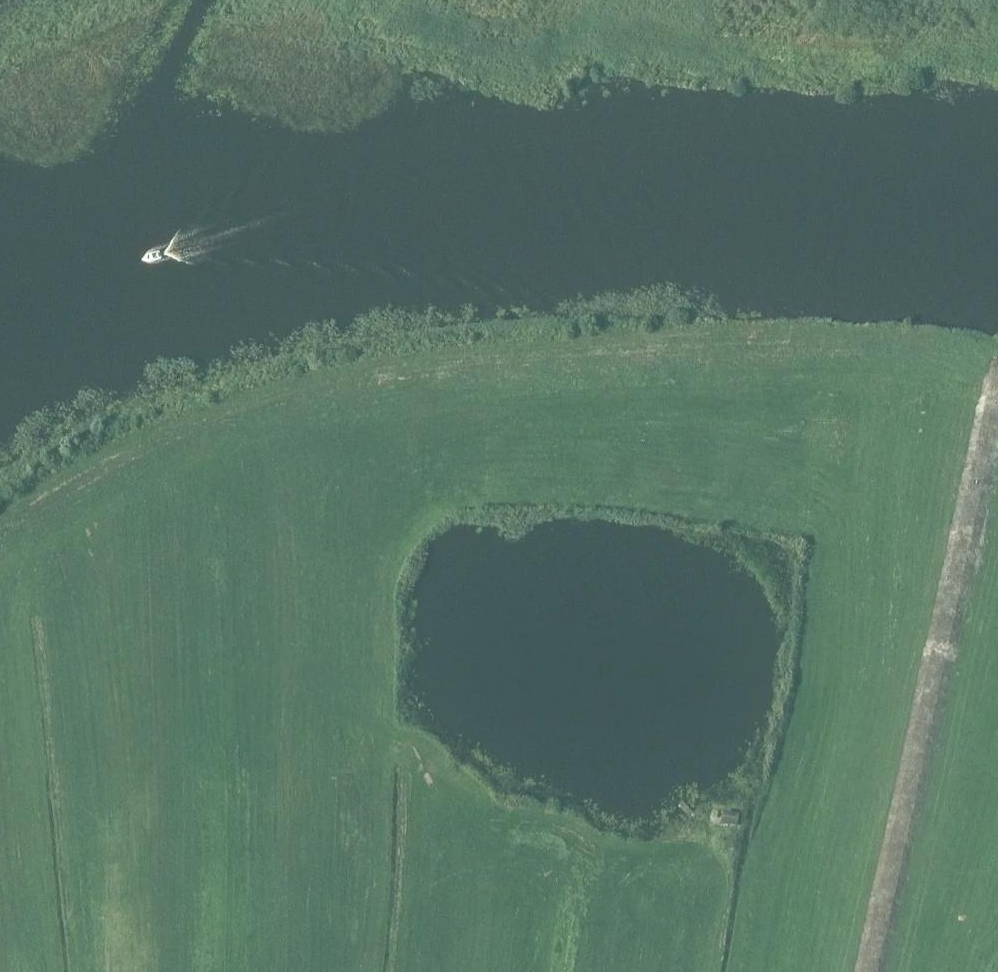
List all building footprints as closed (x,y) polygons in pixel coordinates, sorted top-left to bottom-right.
[(738,815),(725,813),(723,824),(736,826),(738,815)]
